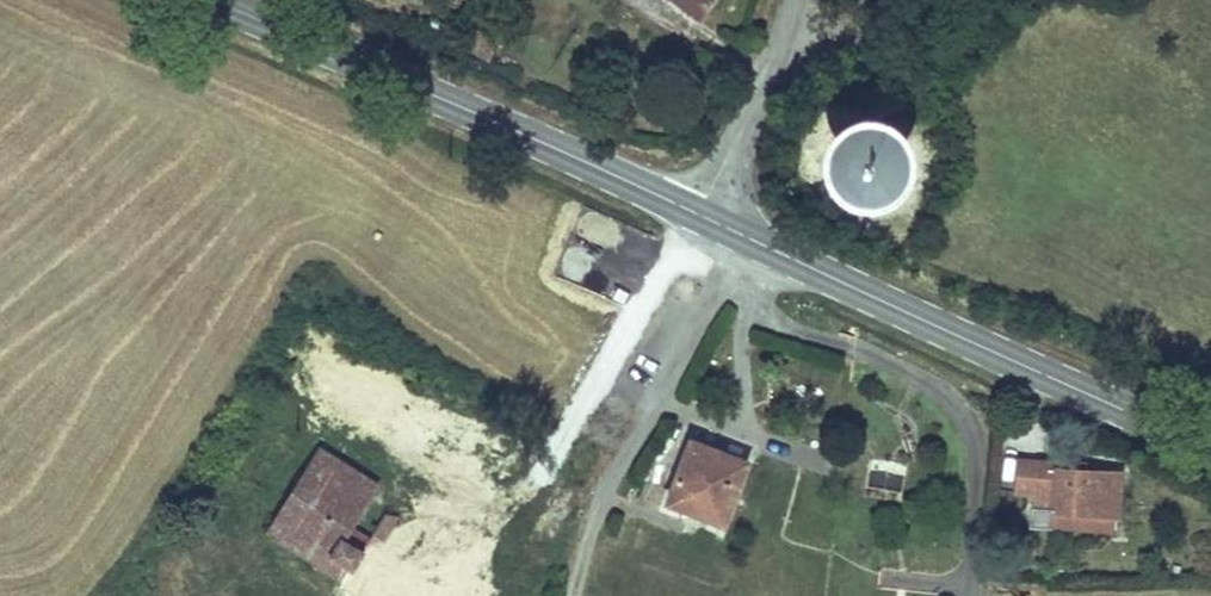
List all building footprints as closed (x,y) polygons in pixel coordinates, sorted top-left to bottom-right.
[(700,18),(713,0),(675,0),(700,18)] [(891,108),(871,107),(852,115),(839,130),(834,149),(837,169),(849,185),(867,195),(887,196),(906,188),(919,173),(924,153),(921,134),(909,117),(891,108)] [(753,453),(688,429),(663,496),(727,520),(753,453)] [(316,444),(265,530),(339,575),(335,582),(358,595),(381,595),(401,562),(377,548),(396,516),(385,509),(371,532),(354,521),(378,480),(316,444)] [(1115,512),(1120,512),(1123,465),(1078,462),(1079,455),(1016,451),(1013,493),(1033,494),(1032,501),(1048,502),(1048,507),(1053,508),(1052,525),(1114,529),(1115,512)]
